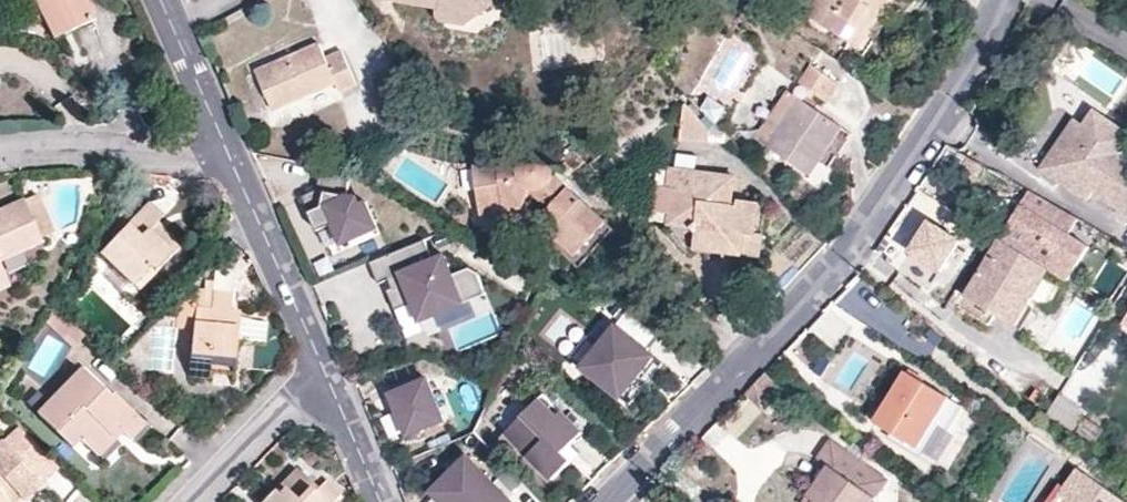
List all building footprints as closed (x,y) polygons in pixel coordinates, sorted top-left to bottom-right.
[(36,6),(39,4),(56,41),(96,22),(86,0),(34,0),(36,6)] [(398,4),(439,11),(438,16),(443,22),(468,25),(479,17),(481,5),(488,0),(398,0),(398,4)] [(481,5),(479,17),(503,0),(488,0),(481,5)] [(807,13),(852,41),(874,7),(884,15),(894,0),(816,0),(807,13)] [(863,48),(884,15),(874,7),(852,41),(863,48)] [(360,83),(346,50),(329,58),(322,43),(260,68),(277,108),(338,82),(342,91),(360,83)] [(843,83),(814,66),(802,83),(830,101),(843,83)] [(812,174),(822,161),(844,126),(791,91),(759,139),(812,174)] [(701,113),(718,127),(730,114),(713,100),(701,113)] [(713,128),(688,104),(685,137),(712,141),(713,128)] [(1121,158),(1126,149),(1126,132),(1097,112),(1088,126),(1061,165),(1099,192),(1126,211),(1126,163),(1121,158)] [(1090,202),(1099,192),(1061,165),(1088,126),(1077,119),(1043,170),(1090,202)] [(854,133),(844,126),(822,161),(832,167),(854,133)] [(484,221),(511,218),(510,206),(528,205),(533,192),(551,207),(543,216),(534,225),(550,238),(560,236),(582,255),(595,238),(588,232),(602,216),(555,175),(555,172),(554,168),(552,163),(548,158),(543,156),(538,155),(533,156),(529,158),(526,160),(476,166),(484,221)] [(355,171),(325,165),(320,186),(305,193),(320,228),(336,221),(345,241),(380,226),(368,199),(363,202),(359,194),(349,192),(355,171)] [(736,204),(738,175),(672,167),(669,190),(673,191),(670,224),(698,228),(696,250),(763,258),(766,233),(759,233),(762,202),(742,199),(741,204),(736,204)] [(110,186),(115,174),(99,173),(102,187),(110,186)] [(1081,222),(1031,194),(1003,240),(1053,271),(1069,282),(1090,248),(1072,238),(1081,222)] [(42,198),(27,204),(45,242),(58,236),(42,198)] [(0,215),(0,294),(13,289),(2,266),(46,246),(45,242),(27,204),(0,215)] [(524,217),(534,225),(543,216),(528,205),(510,206),(511,218),(524,217)] [(108,253),(105,257),(138,288),(152,272),(157,277),(175,257),(149,232),(158,224),(163,219),(151,207),(131,229),(108,253)] [(609,222),(602,216),(588,232),(595,238),(609,222)] [(108,253),(131,229),(118,217),(96,242),(108,253)] [(958,241),(924,220),(905,251),(938,272),(958,241)] [(184,248),(158,224),(149,232),(175,257),(184,248)] [(426,239),(372,261),(380,282),(396,276),(400,284),(389,288),(397,309),(415,302),(422,321),(488,294),(479,273),(471,268),(454,275),(446,255),(435,260),(426,239)] [(1017,327),(1053,271),(1003,240),(969,295),(1017,327)] [(142,293),(157,277),(152,272),(138,288),(142,293)] [(214,311),(198,309),(196,332),(191,377),(209,379),(211,367),(237,371),(240,346),(243,322),(243,315),(233,314),(235,297),(216,295),(214,311)] [(198,302),(182,301),(179,330),(196,332),(198,309),(198,302)] [(270,325),(243,322),(240,346),(267,349),(270,325)] [(614,327),(579,366),(616,398),(651,359),(614,327)] [(39,415),(76,451),(85,442),(88,446),(98,456),(122,430),(127,436),(130,439),(144,424),(117,398),(113,401),(83,372),(39,415)] [(878,422),(921,449),(937,424),(952,399),(908,372),(878,422)] [(450,421),(427,376),(391,393),(413,439),(450,421)] [(567,447),(579,434),(540,396),(503,434),(550,481),(569,462),(560,454),(567,447)] [(1025,407),(1034,413),(1040,404),(1031,398),(1025,407)] [(965,407),(952,399),(937,424),(950,432),(965,407)] [(1074,432),(1093,444),(1102,430),(1083,419),(1074,432)] [(149,429),(144,424),(130,439),(134,443),(149,429)] [(45,487),(63,469),(21,427),(4,444),(45,487)] [(103,460),(127,436),(122,430),(98,456),(103,460)] [(80,455),(88,446),(85,442),(76,451),(80,455)] [(4,444),(0,448),(0,501),(21,501),(22,501),(23,501),(30,501),(45,487),(4,444)] [(560,454),(569,462),(576,455),(567,447),(560,454)] [(880,500),(877,498),(884,487),(827,448),(815,467),(826,475),(808,501),(879,501),(880,500)] [(463,454),(428,490),(440,501),(511,501),(463,454)] [(303,475),(299,470),(278,492),(282,496),(303,475)] [(1083,476),(1075,471),(1063,490),(1057,486),(1048,501),(1067,501),(1083,476)] [(303,475),(282,496),(278,492),(268,501),(339,501),(343,498),(328,483),(320,492),(303,475)] [(1083,476),(1067,501),(1125,501),(1083,476)]
